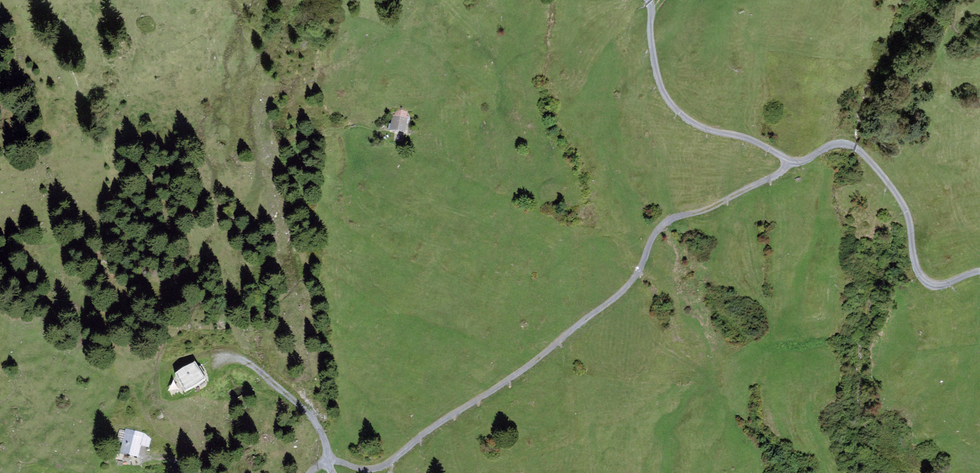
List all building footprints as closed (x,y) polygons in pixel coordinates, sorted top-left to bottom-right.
[(400,115),(393,115),(392,130),(409,132),(411,111),(400,109),(400,115)] [(194,363),(175,374),(185,392),(204,381),(194,363)] [(143,433),(125,429),(118,455),(137,460),(143,433)]
